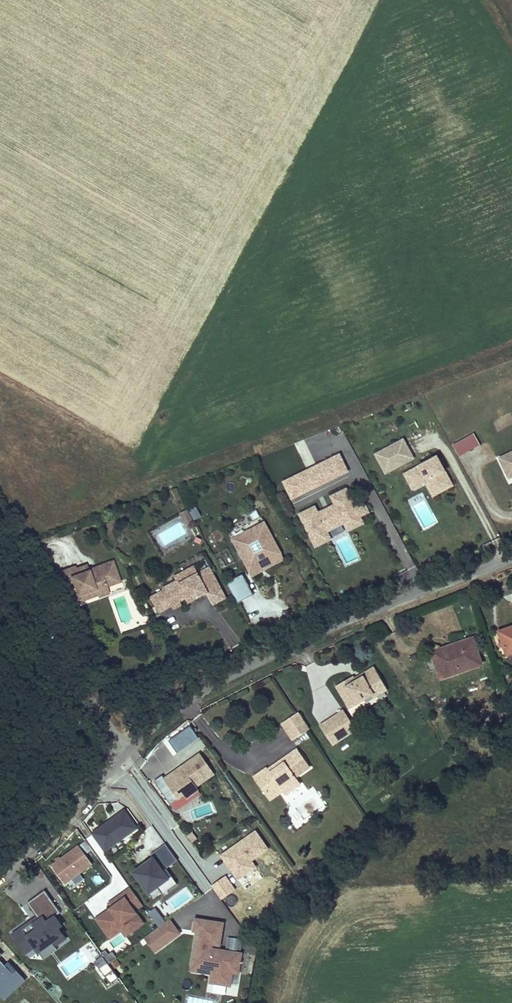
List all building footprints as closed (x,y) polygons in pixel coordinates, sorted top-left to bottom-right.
[(496,430),(511,424),(511,419),(510,415),(493,421),(496,430)] [(474,435),(453,446),(459,457),(480,446),(474,435)] [(404,441),(375,456),(386,475),(414,461),(404,441)] [(499,460),(509,482),(511,480),(511,454),(499,460)] [(340,456),(283,483),(292,502),(349,474),(340,456)] [(438,458),(404,475),(413,492),(426,485),(434,499),(454,488),(438,458)] [(356,509),(347,490),(330,497),(334,507),(319,514),(316,508),(299,516),(315,550),(333,542),(329,534),(345,527),(348,534),(364,526),(361,519),(370,515),(365,505),(356,509)] [(408,499),(423,531),(437,525),(423,493),(408,499)] [(191,521),(202,515),(197,505),(186,511),(191,521)] [(184,522),(177,510),(170,514),(176,527),(184,522)] [(284,558),(265,521),(232,537),(251,575),(284,558)] [(199,566),(195,558),(183,564),(187,572),(199,566)] [(68,572),(65,565),(49,570),(56,589),(63,587),(66,595),(85,589),(89,599),(101,595),(98,585),(109,581),(102,562),(68,572)] [(187,572),(183,564),(164,575),(166,579),(150,587),(151,589),(139,595),(147,612),(160,605),(162,608),(171,604),(169,601),(176,597),(183,593),(186,598),(197,592),(202,590),(197,581),(205,577),(199,566),(187,572)] [(228,580),(237,601),(254,594),(245,573),(228,580)] [(215,597),(205,577),(197,581),(202,590),(197,592),(203,604),(215,597)] [(183,593),(176,597),(178,602),(186,598),(183,593)] [(146,630),(143,624),(137,627),(140,633),(146,630)] [(498,634),(506,659),(511,657),(511,630),(498,634)] [(433,653),(423,657),(429,675),(438,672),(442,683),(483,669),(473,640),(452,647),(453,652),(434,658),(433,653)] [(434,658),(453,652),(452,647),(433,653),(434,658)] [(389,688),(377,670),(365,678),(363,675),(348,684),(346,680),(337,685),(351,708),(374,693),(376,697),(389,688)] [(351,734),(359,729),(346,708),(338,713),(351,734)] [(310,728),(299,712),(283,723),(294,739),(310,728)] [(333,745),(351,734),(338,713),(320,724),(333,745)] [(254,775),(267,794),(278,786),(285,795),(301,784),(297,777),(311,767),(298,749),(270,768),(267,765),(254,775)] [(201,753),(166,776),(180,798),(186,794),(188,797),(200,789),(197,784),(214,773),(201,753)] [(126,807),(93,830),(106,850),(139,827),(126,807)] [(257,831),(223,855),(239,878),(257,865),(253,859),(269,847),(257,831)] [(157,854),(166,868),(178,860),(166,843),(152,853),(154,856),(157,854)] [(80,845),(53,864),(65,883),(93,864),(80,845)] [(154,856),(135,870),(150,891),(172,876),(166,868),(157,854),(154,856)] [(137,911),(144,905),(131,887),(109,902),(112,906),(95,918),(111,940),(124,930),(127,935),(145,922),(137,911)] [(29,903),(37,916),(13,933),(27,952),(37,945),(45,956),(57,947),(56,944),(67,936),(60,926),(64,923),(57,914),(60,912),(45,892),(29,903)] [(149,911),(158,925),(166,919),(156,906),(149,911)] [(241,973),(244,951),(213,947),(213,944),(223,945),(226,920),(196,916),(194,930),(197,931),(191,970),(212,972),(210,982),(232,984),(233,972),(241,973)] [(171,919),(146,938),(157,952),(182,933),(171,919)] [(227,947),(242,948),(242,936),(227,935),(227,947)] [(114,949),(105,952),(108,960),(117,957),(114,949)] [(104,953),(93,960),(108,984),(119,977),(104,953)] [(2,994),(6,998),(27,979),(10,961),(7,964),(0,957),(0,996),(2,994)]
